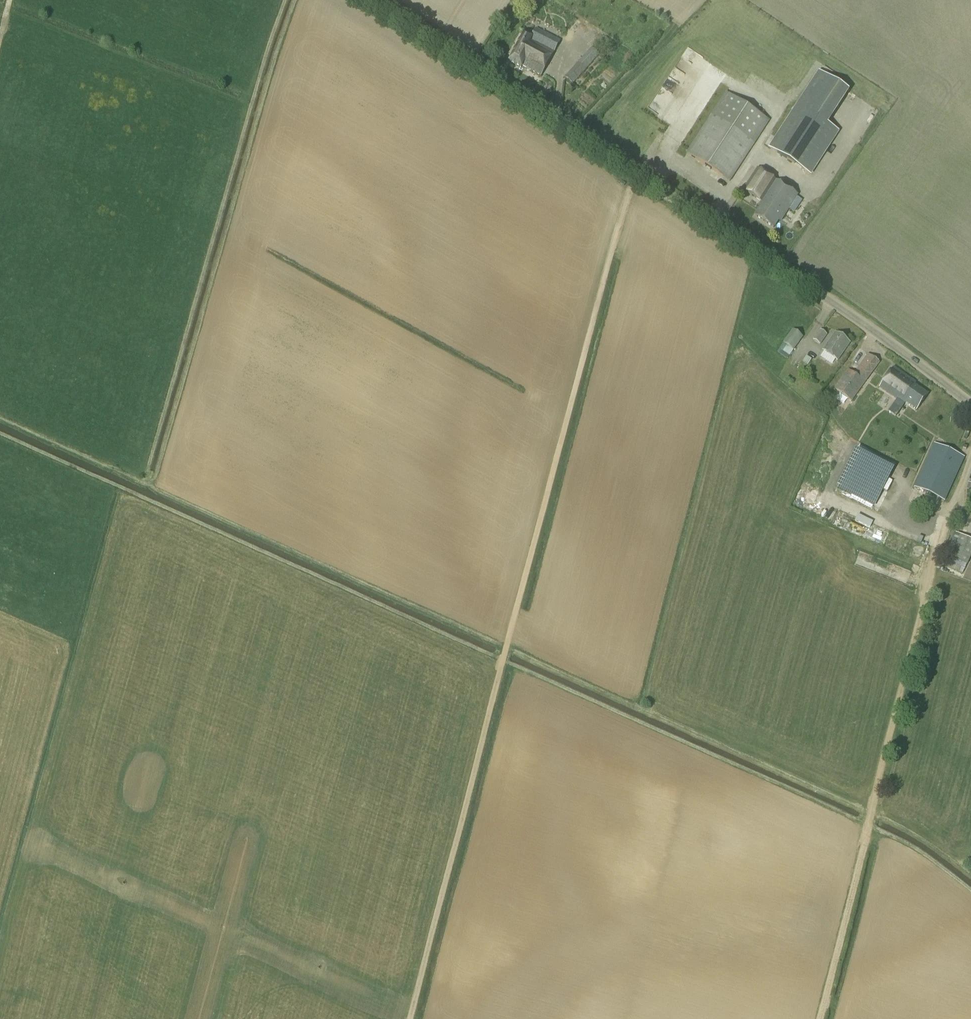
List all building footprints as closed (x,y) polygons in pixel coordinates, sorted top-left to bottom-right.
[(524,35),(509,61),(520,67),(521,66),(530,70),(541,76),(559,41),(548,35),(536,29),(531,38),(524,35)] [(668,108),(699,54),(685,46),(654,100),(668,108)] [(573,84),(599,55),(590,47),(565,77),(573,84)] [(691,98),(704,104),(718,73),(705,67),(691,98)] [(811,176),(839,132),(828,124),(849,91),(818,71),(768,148),(811,176)] [(730,181),(770,120),(726,92),(686,153),(730,181)] [(606,107),(599,113),(602,116),(609,110),(606,107)] [(648,133),(655,115),(646,111),(639,129),(648,133)] [(779,222),(798,195),(774,180),(774,179),(757,168),(742,190),(760,202),(757,207),(759,209),(755,216),(774,228),(778,221),(779,222)] [(793,351),(803,337),(793,330),(783,344),(793,351)] [(820,345),(827,335),(820,330),(813,340),(820,345)] [(838,361),(850,344),(835,333),(823,350),(838,361)] [(866,383),(880,363),(868,354),(853,374),(847,370),(833,389),(851,402),(865,382),(866,383)] [(808,365),(812,359),(806,356),(802,362),(808,365)] [(916,411),(928,394),(914,384),(915,382),(894,368),(880,388),(897,400),(889,412),(896,416),(905,403),(916,411)] [(945,501),(964,457),(933,443),(914,487),(945,501)] [(901,496),(906,489),(857,454),(848,467),(903,506),(907,500),(901,496)] [(970,555),(970,540),(960,534),(949,557),(950,557),(946,566),(962,574),(970,555)]
